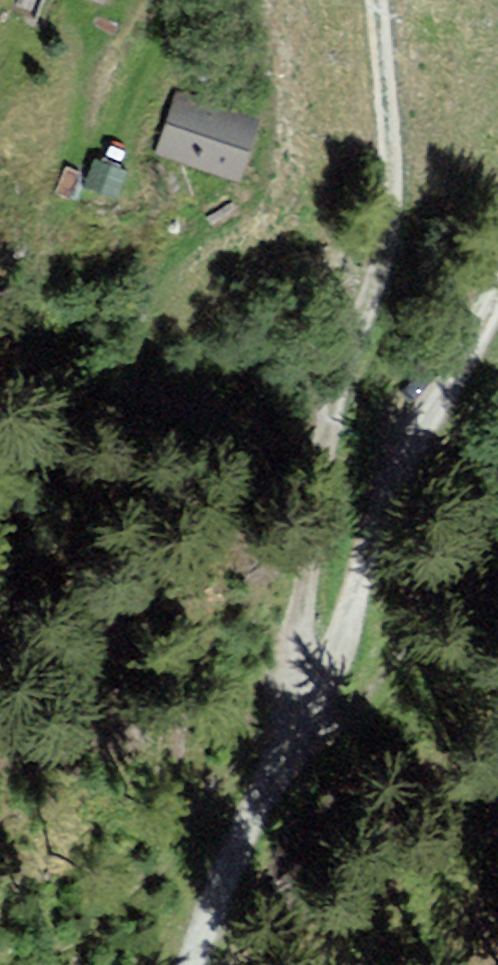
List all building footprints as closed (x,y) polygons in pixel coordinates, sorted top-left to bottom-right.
[(267,117),(191,88),(168,148),(244,177),(267,117)]
